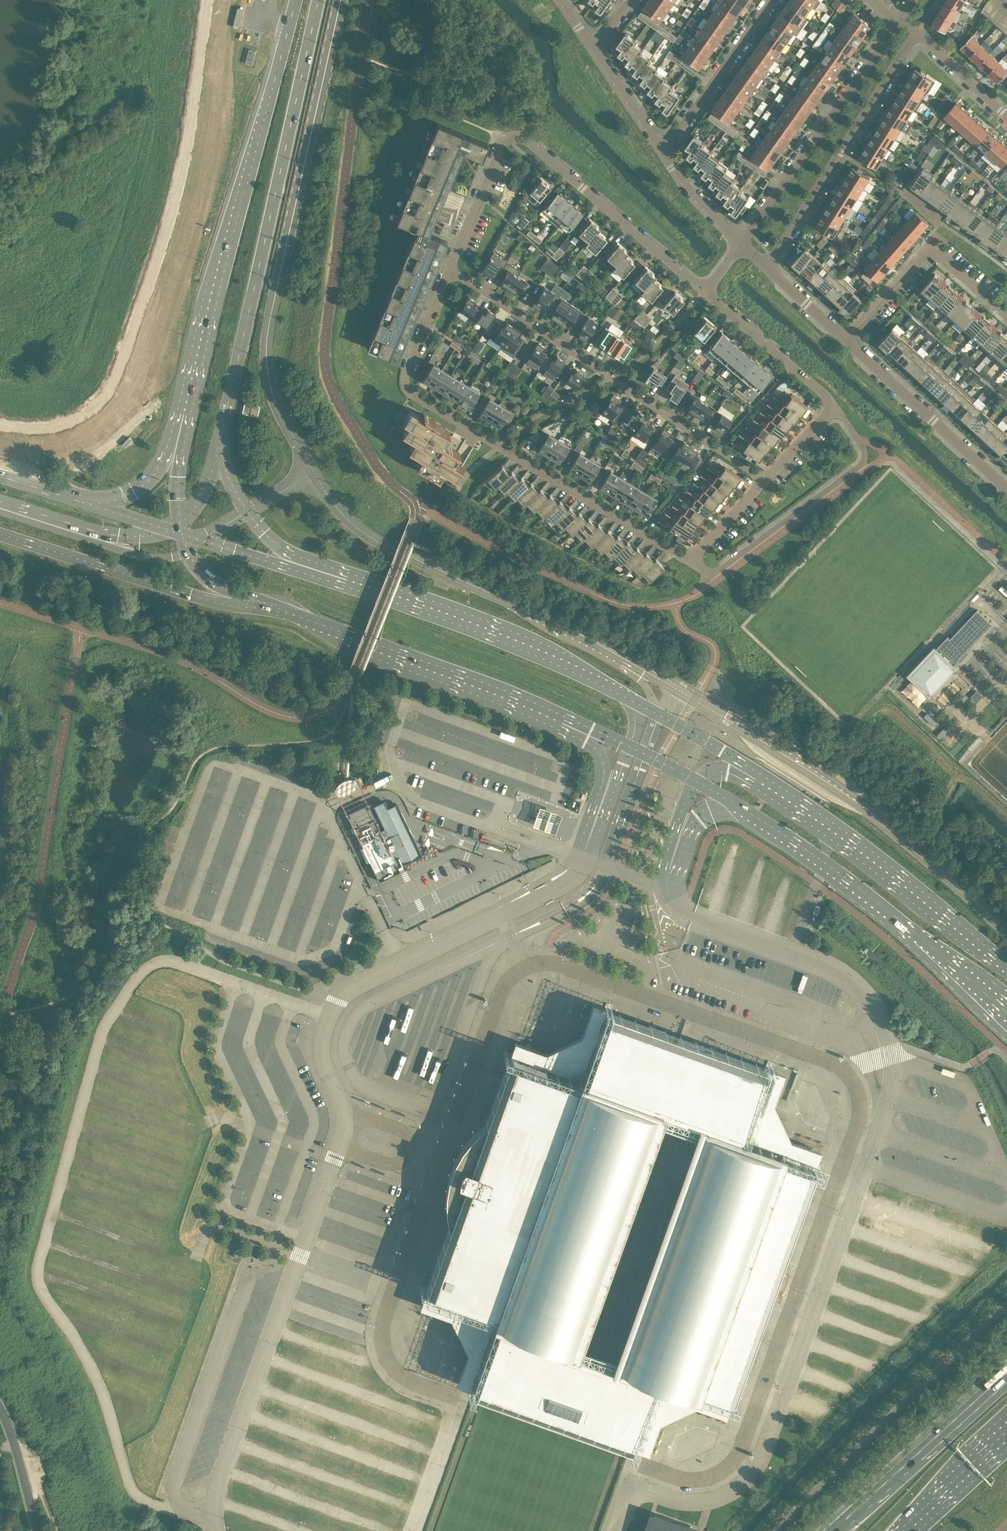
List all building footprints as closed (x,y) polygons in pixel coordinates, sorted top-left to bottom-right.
[(594,3),(593,2),(591,5),(601,12),(605,7),(608,10),(612,4),(609,1),(610,0),(595,0),(594,3)] [(644,8),(661,20),(667,11),(652,0),(650,0),(644,8)] [(667,11),(674,2),(671,0),(652,0),(667,11)] [(721,2),(738,15),(744,6),(736,0),(722,0),(721,2)] [(788,4),(805,16),(809,18),(815,10),(811,7),(802,0),(791,0),(788,4)] [(811,7),(815,10),(822,1),(820,0),(802,0),(811,7)] [(965,0),(947,0),(946,2),(959,10),(965,0)] [(969,1),(966,6),(973,10),(976,5),(969,1)] [(721,2),(714,11),(731,23),(738,15),(721,2)] [(946,2),(939,12),(952,20),(959,10),(946,2)] [(842,12),(847,6),(843,3),(838,9),(842,12)] [(788,4),(782,12),(799,25),(803,27),(809,18),(805,16),(788,4)] [(714,11),(708,20),(725,32),(731,23),(714,11)] [(782,12),(776,21),(793,33),(796,36),(797,36),(803,27),(799,25),(782,12)] [(854,12),(846,24),(863,36),(870,27),(870,26),(854,12)] [(945,31),(952,20),(939,12),(933,23),(945,31)] [(969,16),(963,12),(959,17),(966,21),(969,16)] [(647,23),(654,27),(657,23),(651,18),(647,23)] [(708,20),(702,29),(719,41),(725,32),(708,20)] [(776,21),(769,30),(786,42),(790,45),(796,36),(793,33),(776,21)] [(963,26),(956,22),(953,27),(959,31),(963,26)] [(661,32),(664,27),(657,23),(654,27),(661,32)] [(839,33),(856,45),(863,36),(846,24),(839,33)] [(974,32),(979,36),(984,30),(980,26),(974,32)] [(664,27),(661,32),(667,37),(671,32),(664,27)] [(702,29),(696,38),(712,50),(719,41),(702,29)] [(769,30),(763,39),(780,51),(786,42),(769,30)] [(674,41),(677,37),(671,32),(667,37),(674,41)] [(610,48),(623,57),(634,42),(636,40),(626,33),(619,43),(616,41),(610,48)] [(850,54),(856,45),(839,33),(833,42),(850,54)] [(989,35),(983,41),(988,45),(993,39),(989,35)] [(961,47),(970,56),(981,44),(972,36),(961,47)] [(696,38),(690,46),(706,58),(712,50),(696,38)] [(763,39),(757,48),(774,60),(780,51),(763,39)] [(828,39),(822,47),(827,50),(827,51),(844,63),(850,54),(833,42),(828,39)] [(643,49),(634,42),(623,57),(621,59),(630,66),(641,52),(643,49)] [(970,56),(979,64),(990,53),(981,44),(970,56)] [(1002,48),(998,44),(993,49),(997,54),(1002,48)] [(690,46),(683,56),(700,68),(706,58),(690,46)] [(757,48),(750,56),(768,69),(774,60),(757,48)] [(251,65),(255,50),(248,49),(245,63),(251,65)] [(667,55),(673,60),(676,55),(670,50),(667,55)] [(838,72),(844,63),(827,51),(821,60),(838,72)] [(628,69),(638,75),(649,61),(651,58),(641,52),(630,66),(628,69)] [(979,64),(988,73),(999,62),(990,53),(979,64)] [(676,55),(673,60),(679,64),(683,59),(676,55)] [(750,56),(744,65),(761,77),(768,69),(750,56)] [(683,59),(679,64),(685,68),(689,63),(683,59)] [(814,68),(831,80),(838,72),(821,60),(814,68)] [(658,68),(649,61),(638,75),(636,78),(645,84),(645,85),(656,70),(658,68)] [(988,73),(997,81),(1006,71),(1006,69),(999,62),(988,73)] [(744,65),(738,74),(755,86),(761,77),(744,65)] [(825,89),(831,80),(814,68),(808,77),(825,89)] [(915,69),(909,78),(929,91),(935,81),(926,75),(927,72),(921,68),(919,71),(915,69)] [(643,87),(652,94),(653,94),(663,79),(664,79),(666,77),(656,70),(645,85),(645,84),(643,87)] [(738,74),(732,83),(749,95),(755,86),(738,74)] [(808,77),(802,86),(819,98),(825,89),(808,77)] [(928,92),(929,91),(909,78),(903,88),(922,101),(923,101),(920,99),(925,90),(928,92)] [(653,94),(652,94),(651,96),(660,103),(671,88),(671,89),(673,86),(664,79),(663,79),(653,94)] [(732,83),(725,92),(743,104),(749,95),(732,83)] [(796,94),(813,106),(819,98),(802,86),(796,94)] [(681,95),(671,89),(671,88),(660,103),(658,105),(668,113),(671,108),(674,110),(679,104),(676,102),(681,95)] [(897,98),(916,111),(922,101),(903,88),(897,98)] [(725,92),(719,101),(736,113),(743,104),(725,92)] [(807,115),(813,106),(796,94),(790,102),(807,115)] [(916,111),(897,98),(890,108),(907,119),(913,109),(916,111)] [(719,101),(713,110),(730,122),(736,113),(719,101)] [(790,102),(784,111),(801,123),(807,115),(790,102)] [(964,109),(956,102),(944,116),(952,123),(964,109)] [(884,118),(901,128),(907,119),(890,108),(884,118)] [(973,116),(964,109),(952,123),(961,130),(973,116)] [(778,120),(795,132),(801,123),(784,111),(778,120)] [(961,130),(969,137),(981,124),(973,116),(961,130)] [(895,138),(901,128),(884,118),(878,127),(895,138)] [(717,124),(723,129),(727,124),(720,120),(717,124)] [(788,141),(795,132),(778,120),(771,129),(788,141)] [(397,359),(447,240),(428,232),(447,187),(462,151),(481,159),(488,143),(437,122),(396,220),(415,229),(366,347),(389,356),(397,359)] [(723,129),(730,134),(733,129),(727,124),(723,129)] [(989,131),(981,124),(969,137),(977,145),(989,131)] [(872,137),(889,148),(895,138),(878,127),(872,137)] [(730,134),(737,138),(740,134),(733,129),(730,134)] [(765,138),(782,150),(788,141),(771,129),(765,138)] [(997,138),(989,131),(977,145),(985,152),(997,138)] [(737,138),(743,143),(744,143),(746,140),(747,139),(740,134),(737,138)] [(684,143),(679,150),(691,159),(692,159),(702,144),(703,144),(705,142),(695,135),(687,145),(684,143)] [(882,158),(889,148),(872,137),(865,147),(882,158)] [(765,138),(758,147),(775,160),(782,150),(765,138)] [(1006,145),(997,138),(985,152),(994,159),(1006,145)] [(746,140),(744,143),(752,149),(754,146),(746,140)] [(691,159),(689,161),(699,168),(710,153),(710,154),(712,151),(703,144),(702,144),(692,159),(691,159)] [(920,153),(919,154),(923,156),(924,155),(927,151),(929,153),(932,149),(925,145),(922,149),(920,153)] [(1006,145),(994,159),(1002,166),(1006,161),(1006,147),(1006,145)] [(775,160),(758,147),(751,157),(769,169),(775,160)] [(876,168),(882,158),(865,147),(859,157),(876,168)] [(736,157),(742,161),(746,156),(739,152),(736,157)] [(699,168),(697,170),(706,177),(717,163),(719,160),(710,154),(710,153),(699,168)] [(749,166),(752,161),(746,156),(742,161),(749,166)] [(706,177),(704,180),(714,186),(725,172),(727,169),(729,167),(719,160),(717,163),(706,177)] [(758,165),(752,161),(749,166),(754,170),(758,165)] [(863,174),(865,171),(859,167),(857,170),(853,167),(847,177),(863,188),(870,178),(863,174)] [(911,185),(920,192),(933,174),(924,167),(911,185)] [(965,171),(960,179),(968,185),(973,178),(976,174),(972,170),(968,174),(965,171)] [(714,186),(712,189),(721,195),(721,196),(732,181),(734,179),(725,172),(714,186)] [(933,174),(920,192),(930,199),(941,183),(932,177),(934,174),(933,174)] [(721,195),(719,198),(728,205),(729,205),(739,190),(740,191),(742,188),(741,187),(746,181),(737,175),(734,179),(732,181),(721,196),(721,195)] [(903,181),(895,176),(892,182),(899,186),(903,181)] [(530,192),(526,197),(535,204),(539,199),(550,186),(540,177),(529,191),(530,192)] [(857,197),(863,188),(847,177),(840,187),(857,197)] [(761,186),(763,188),(769,180),(766,178),(761,186)] [(930,199),(939,206),(950,190),(941,183),(930,199)] [(728,205),(727,207),(737,214),(740,210),(743,212),(747,206),(744,204),(749,197),(748,197),(750,195),(753,191),(744,185),(742,188),(740,191),(739,190),(729,205),(728,205)] [(834,196),(851,207),(857,197),(840,187),(834,196)] [(950,190),(939,206),(948,212),(947,214),(959,197),(950,190)] [(543,208),(552,216),(566,199),(560,194),(560,195),(557,193),(558,192),(557,192),(543,208)] [(756,200),(750,195),(748,197),(749,197),(744,204),(747,206),(750,208),(756,200)] [(845,217),(851,207),(834,196),(828,206),(845,217)] [(951,216),(957,220),(970,201),(968,204),(959,197),(947,214),(951,217),(951,216)] [(566,199),(552,216),(560,223),(574,206),(568,201),(568,202),(566,200),(566,199)] [(970,201),(957,220),(962,224),(962,225),(966,228),(978,211),(974,208),(976,206),(970,201)] [(445,205),(441,222),(454,224),(458,207),(445,205)] [(574,206),(560,223),(568,230),(583,213),(577,208),(576,209),(574,207),(574,206)] [(839,226),(845,217),(828,206),(822,216),(841,229),(842,228),(839,226)] [(908,219),(922,231),(929,223),(915,211),(908,219)] [(970,230),(976,234),(987,218),(978,211),(966,228),(969,230),(970,230)] [(512,221),(514,221),(517,224),(520,220),(521,220),(517,217),(517,215),(515,214),(513,214),(510,216),(510,220),(512,221)] [(517,224),(516,225),(521,229),(529,220),(524,216),(521,220),(520,220),(517,224)] [(835,238),(841,229),(822,216),(815,226),(835,238)] [(987,218),(976,234),(981,238),(985,241),(997,224),(987,218)] [(985,241),(988,244),(989,243),(995,247),(1006,231),(1006,230),(1006,222),(1001,218),(1000,219),(997,224),(985,241)] [(590,219),(578,233),(587,241),(588,241),(597,231),(600,228),(590,219)] [(922,231),(908,219),(901,227),(915,239),(922,231)] [(915,239),(901,227),(894,235),(908,248),(915,239)] [(529,230),(526,233),(533,238),(535,235),(529,230)] [(583,245),(582,247),(591,255),(594,252),(595,252),(606,239),(597,231),(588,241),(587,241),(583,245)] [(995,247),(1000,251),(999,252),(1004,255),(1006,250),(1006,232),(1006,231),(995,247)] [(535,235),(533,238),(539,243),(542,239),(544,237),(538,232),(535,235)] [(908,248),(894,235),(886,244),(900,256),(908,248)] [(625,254),(625,255),(628,252),(618,243),(606,257),(615,265),(616,265),(625,254)] [(900,256),(886,244),(879,252),(893,264),(900,256)] [(545,250),(551,256),(554,252),(548,247),(545,250)] [(559,247),(554,252),(551,256),(556,260),(564,251),(559,247)] [(874,247),(867,255),(872,260),(886,272),(893,264),(879,252),(874,247)] [(796,254),(789,261),(800,270),(814,255),(806,248),(798,256),(796,254)] [(490,257),(481,270),(488,275),(491,271),(497,275),(507,262),(493,253),(490,257)] [(634,263),(625,255),(625,254),(616,265),(615,265),(611,269),(612,270),(613,268),(623,276),(634,263)] [(814,255),(800,270),(800,271),(802,269),(809,276),(822,263),(814,255)] [(822,263),(809,276),(817,284),(830,270),(833,267),(832,267),(837,263),(828,255),(822,263)] [(540,268),(546,272),(552,262),(547,258),(540,268)] [(872,260),(865,268),(879,281),(886,272),(872,260)] [(508,289),(520,271),(507,262),(497,275),(503,279),(500,284),(508,289)] [(558,266),(552,262),(546,272),(552,276),(558,266)] [(576,274),(581,278),(588,269),(583,265),(576,274)] [(634,281),(643,289),(644,289),(653,278),(653,279),(656,276),(646,267),(634,281)] [(593,273),(588,269),(581,278),(585,282),(593,273)] [(830,270),(817,284),(825,291),(841,275),(840,274),(837,277),(830,270)] [(520,271),(508,289),(515,293),(518,289),(524,293),(530,284),(517,275),(520,271)] [(931,278),(929,275),(924,281),(926,283),(921,289),(930,297),(943,282),(939,278),(939,277),(935,273),(931,278)] [(841,275),(825,291),(833,299),(849,282),(841,275)] [(644,289),(643,289),(639,293),(640,294),(641,292),(650,300),(662,286),(653,279),(653,278),(644,289)] [(849,282),(833,299),(841,305),(840,307),(854,292),(857,289),(849,282)] [(943,282),(930,297),(938,304),(952,288),(949,286),(943,282)] [(543,286),(531,304),(539,310),(542,305),(548,309),(557,295),(561,289),(554,285),(550,291),(543,286)] [(610,300),(618,291),(613,287),(605,296),(610,300)] [(952,288),(938,304),(947,312),(960,296),(956,293),(956,292),(952,288)] [(557,295),(548,309),(554,313),(551,318),(558,322),(570,304),(564,300),(568,294),(561,289),(557,295)] [(618,291),(610,300),(615,304),(622,295),(618,291)] [(674,291),(662,305),(672,313),(684,299),(674,291)] [(854,292),(840,307),(851,317),(857,310),(855,308),(862,300),(854,292)] [(459,309),(473,318),(479,309),(473,305),(476,301),(468,296),(459,309)] [(960,296),(947,312),(945,314),(953,322),(969,304),(966,301),(960,296)] [(570,304),(558,322),(565,327),(568,323),(574,327),(584,313),(570,304)] [(954,322),(952,325),(960,332),(965,327),(964,327),(977,312),(973,308),(973,307),(969,304),(953,322),(954,322)] [(630,305),(627,309),(632,314),(635,310),(630,305)] [(623,313),(614,307),(609,313),(618,320),(623,313)] [(479,309),(473,318),(486,327),(495,314),(488,309),(485,313),(479,309)] [(634,319),(639,323),(647,314),(642,310),(634,319)] [(977,312),(964,327),(973,335),(987,319),(984,316),(983,317),(977,312)] [(584,313),(574,327),(580,331),(577,336),(585,341),(597,322),(584,313)] [(647,314),(639,323),(644,327),(652,318),(647,314)] [(705,318),(693,331),(703,340),(714,326),(705,318)] [(987,319),(973,335),(982,342),(995,327),(990,323),(991,322),(987,319)] [(488,336),(502,345),(514,327),(507,322),(504,326),(497,322),(488,336)] [(619,335),(623,330),(611,322),(608,327),(619,335)] [(521,332),(514,327),(502,345),(515,354),(525,340),(518,336),(521,332)] [(598,343),(610,351),(619,336),(605,327),(597,338),(600,340),(598,343)] [(995,327),(982,342),(980,345),(988,352),(1004,334),(1001,331),(1000,332),(995,327)] [(883,334),(877,341),(887,350),(901,335),(893,328),(885,336),(883,334)] [(716,356),(730,339),(724,335),(722,333),(721,332),(707,349),(716,356)] [(455,333),(453,338),(463,344),(465,340),(455,333)] [(901,335),(887,350),(888,351),(889,350),(896,356),(911,340),(904,333),(901,335)] [(988,352),(989,353),(991,351),(999,357),(1006,348),(1006,337),(1004,334),(988,352)] [(634,346),(619,336),(610,351),(621,359),(623,356),(626,358),(634,346)] [(730,339),(716,356),(724,363),(738,346),(733,342),(732,342),(730,340),(730,339)] [(477,354),(484,344),(478,340),(471,350),(477,354)] [(911,340),(896,356),(904,364),(917,350),(909,343),(912,340),(911,340)] [(525,361),(539,370),(548,356),(542,352),(545,348),(538,343),(525,361)] [(732,370),(746,353),(741,349),(740,349),(738,348),(739,347),(738,346),(724,363),(732,370)] [(999,357),(1006,364),(1006,348),(999,357)] [(686,359),(691,363),(694,360),(699,354),(694,350),(686,359)] [(917,350),(904,364),(912,371),(928,355),(927,355),(925,357),(917,350)] [(741,377),(755,361),(749,356),(748,356),(746,355),(747,354),(746,353),(732,370),(741,377)] [(674,365),(680,369),(687,359),(681,355),(678,359),(674,365)] [(928,355),(912,371),(920,379),(936,362),(928,355)] [(432,364),(423,379),(432,385),(441,370),(446,362),(437,356),(432,364)] [(554,360),(548,356),(539,370),(552,379),(565,361),(557,356),(554,360)] [(697,368),(698,367),(700,365),(694,360),(691,363),(697,368)] [(509,375),(516,364),(510,361),(503,371),(509,375)] [(749,384),(763,368),(757,363),(754,362),(755,361),(741,377),(749,384)] [(936,362),(920,379),(928,386),(944,370),(936,362)] [(515,379),(521,368),(516,364),(509,375),(515,379)] [(707,366),(705,370),(711,374),(714,371),(707,366)] [(653,367),(644,380),(651,385),(654,381),(661,385),(667,376),(653,367)] [(763,368),(749,384),(757,391),(772,375),(765,370),(763,369),(763,368)] [(573,373),(567,369),(561,377),(575,387),(584,374),(576,369),(573,373)] [(692,379),(698,383),(704,373),(699,369),(692,379)] [(441,370),(432,385),(442,391),(451,375),(441,370)] [(944,370),(928,386),(936,394),(952,377),(944,370)] [(675,374),(665,388),(672,392),(669,397),(676,402),(689,384),(675,374)] [(716,378),(722,383),(725,379),(718,374),(716,378)] [(451,375),(442,391),(451,396),(460,381),(451,375)] [(952,377),(936,394),(944,401),(960,384),(952,377)] [(722,383),(728,388),(731,384),(725,379),(722,383)] [(460,381),(451,396),(460,402),(469,387),(460,381)] [(492,382),(487,389),(491,391),(496,384),(492,382)] [(469,387),(460,402),(470,408),(479,392),(478,392),(480,389),(472,384),(470,387),(469,387)] [(960,384),(944,401),(953,408),(968,392),(960,384)] [(546,399),(553,389),(547,385),(540,395),(546,399)] [(733,391),(739,396),(742,392),(736,388),(733,391)] [(688,410),(695,415),(704,402),(690,392),(684,401),(691,405),(688,410)] [(739,396),(745,401),(748,397),(742,392),(739,396)] [(968,392),(953,408),(961,416),(973,402),(976,399),(968,392)] [(620,398),(613,393),(600,412),(614,421),(624,407),(617,403),(620,398)] [(479,413),(490,420),(499,404),(483,395),(482,398),(486,401),(479,413)] [(782,401),(785,403),(799,413),(800,414),(806,405),(792,395),(789,400),(784,397),(782,401)] [(973,402),(961,416),(969,423),(981,410),(986,404),(978,397),(976,399),(973,402)] [(257,416),(260,406),(244,402),(244,405),(242,413),(257,416)] [(711,419),(717,410),(704,402),(695,415),(702,420),(705,415),(711,419)] [(793,422),(799,413),(785,403),(782,408),(777,405),(775,409),(779,412),(792,421),(793,422)] [(499,404),(490,420),(500,426),(508,414),(513,417),(514,414),(499,404)] [(407,421),(401,431),(407,435),(413,438),(408,447),(421,455),(416,465),(422,468),(439,479),(445,469),(456,476),(462,466),(461,465),(454,461),(460,452),(458,451),(457,450),(444,442),(449,433),(442,429),(444,426),(423,413),(421,416),(417,414),(409,408),(402,419),(407,421)] [(629,410),(620,424),(633,433),(645,415),(638,410),(635,415),(629,410)] [(717,410),(711,419),(717,423),(714,428),(722,433),(731,420),(717,410)] [(981,410),(969,423),(977,431),(989,417),(981,410)] [(769,418),(772,420),(785,428),(786,429),(792,421),(779,412),(776,417),(772,414),(769,418)] [(633,433),(647,443),(656,429),(650,424),(653,420),(645,415),(633,433)] [(989,417),(977,431),(985,438),(997,424),(989,417)] [(985,438),(993,445),(1006,430),(1006,423),(1002,419),(997,424),(985,438)] [(779,437),(785,428),(772,420),(769,424),(765,421),(762,425),(765,427),(778,436),(779,437)] [(606,433),(603,437),(609,441),(616,431),(610,427),(606,433)] [(755,433),(758,435),(771,443),(772,444),(778,436),(765,427),(762,432),(758,429),(755,433)] [(665,455),(674,441),(668,437),(671,433),(664,428),(651,446),(665,455)] [(993,445),(1000,452),(999,454),(1000,454),(1006,446),(1006,430),(993,445)] [(541,434),(536,441),(541,444),(538,449),(549,455),(558,440),(543,431),(541,434)] [(765,452),(771,443),(758,435),(755,439),(751,436),(748,440),(751,442),(764,451),(765,452)] [(558,440),(549,455),(559,462),(567,449),(572,452),(573,449),(558,440)] [(674,441),(665,455),(678,464),(691,446),(683,441),(680,445),(674,441)] [(758,460),(764,451),(751,442),(748,447),(744,444),(741,448),(758,460)] [(576,455),(569,467),(580,474),(589,459),(579,453),(583,446),(577,443),(573,449),(572,452),(576,455)] [(687,463),(695,468),(703,460),(695,455),(698,451),(691,446),(678,464),(684,468),(687,463)] [(640,462),(643,458),(647,452),(642,448),(635,458),(640,462)] [(589,459),(580,474),(590,480),(598,468),(602,471),(604,468),(589,459)] [(509,472),(505,468),(501,465),(483,482),(483,483),(487,479),(495,486),(509,472)] [(716,473),(732,484),(734,485),(740,476),(724,465),(720,470),(716,467),(713,471),(716,473)] [(511,470),(509,472),(495,486),(493,488),(493,489),(497,485),(504,492),(518,478),(514,474),(511,470)] [(600,486),(609,492),(618,476),(609,471),(600,486)] [(727,493),(732,484),(716,473),(713,478),(709,475),(706,479),(709,481),(725,492),(727,493)] [(521,476),(518,478),(504,492),(502,494),(503,495),(507,491),(514,498),(528,484),(524,480),(521,476)] [(609,492),(618,497),(628,482),(618,476),(609,492)] [(725,492),(709,481),(706,486),(702,483),(699,487),(703,489),(718,499),(720,500),(725,492)] [(530,482),(528,484),(514,498),(512,500),(517,496),(524,504),(538,490),(534,486),(530,482)] [(628,482),(618,497),(628,503),(637,488),(628,482)] [(538,490),(524,504),(522,506),(526,502),(533,509),(547,496),(543,491),(540,488),(538,490)] [(646,493),(637,488),(628,503),(637,508),(646,493)] [(713,508),(718,499),(703,489),(700,493),(695,490),(692,494),(696,496),(711,507),(713,508)] [(646,493),(637,508),(647,514),(656,499),(646,493)] [(549,494),(547,496),(533,509),(531,511),(532,512),(536,508),(543,515),(557,502),(553,497),(549,494)] [(711,507),(696,496),(693,501),(688,498),(686,502),(689,504),(704,515),(706,515),(711,507)] [(557,502),(543,515),(541,517),(541,518),(546,513),(553,521),(567,507),(563,503),(559,499),(557,502)] [(699,523),(704,515),(689,504),(686,508),(681,505),(679,509),(682,511),(697,522),(699,523)] [(569,505),(567,507),(553,521),(551,523),(555,519),(562,527),(576,513),(572,509),(569,505)] [(506,506),(501,511),(507,516),(511,512),(506,506)] [(576,513),(562,527),(560,529),(565,525),(572,532),(586,519),(582,515),(578,511),(576,513)] [(697,522),(682,511),(679,516),(674,513),(672,517),(675,519),(690,530),(692,531),(697,522)] [(586,519),(572,532),(570,534),(570,535),(574,531),(581,538),(595,525),(591,520),(588,517),(586,519)] [(685,538),(690,530),(675,519),(672,524),(667,521),(665,525),(685,538)] [(597,523),(595,525),(581,538),(579,540),(580,541),(584,536),(591,544),(605,531),(601,526),(597,523)] [(607,529),(605,531),(591,544),(589,546),(590,546),(594,542),(601,550),(615,536),(611,532),(607,529)] [(615,536),(601,550),(599,552),(603,548),(610,555),(624,542),(620,538),(617,534),(615,536)] [(626,540),(624,542),(610,555),(608,557),(609,558),(613,554),(620,561),(634,548),(630,544),(626,540)] [(634,548),(620,561),(618,563),(618,564),(623,559),(630,567),(643,554),(640,549),(636,546),(634,548)] [(643,554),(630,567),(628,569),(632,565),(639,573),(653,560),(649,555),(646,552),(643,554)] [(655,557),(653,560),(639,573),(637,575),(638,575),(642,571),(649,579),(646,581),(647,582),(666,564),(665,563),(662,566),(658,561),(655,557)] [(911,675),(931,694),(954,669),(952,667),(993,624),(977,609),(950,638),(948,636),(911,675)] [(977,690),(971,696),(972,697),(977,702),(983,696),(978,691),(977,690)] [(337,782),(336,783),(335,784),(334,785),(334,786),(334,787),(333,788),(333,789),(334,790),(334,791),(335,792),(336,793),(337,793),(339,794),(341,794),(344,793),(347,793),(349,792),(352,790),(354,789),(356,787),(357,786),(358,783),(359,782),(359,781),(358,780),(357,778),(356,777),(355,777),(353,776),(351,776),(348,777),(346,777),(340,780),(337,782)] [(366,804),(348,812),(350,816),(348,817),(353,827),(351,828),(353,832),(355,831),(362,845),(363,847),(361,848),(367,861),(369,860),(373,869),(379,881),(400,871),(398,866),(402,864),(403,864),(421,855),(414,840),(397,804),(387,808),(384,801),(375,806),(382,820),(378,822),(381,829),(380,830),(374,817),(372,818),(367,808),(366,804)] [(535,821),(533,825),(555,833),(557,829),(560,819),(562,814),(540,806),(538,811),(535,821)] [(648,1452),(657,1426),(659,1421),(695,1404),(702,1407),(726,1415),(730,1404),(741,1374),(817,1163),(822,1150),(790,1138),(773,1103),(776,1095),(784,1072),(772,1068),(758,1063),(608,1010),(592,1004),(584,1026),(581,1035),(546,1051),(543,1051),(515,1040),(510,1053),(486,1120),(473,1132),(462,1145),(454,1160),(448,1175),(445,1191),(445,1208),(448,1226),(424,1294),(420,1306),(445,1315),(451,1317),(467,1352),(465,1358),(456,1383),(465,1386),(471,1388),(636,1447),(648,1452)] [(664,1108),(583,1079),(496,1320),(577,1349),(664,1108)] [(747,1138),(664,1108),(577,1349),(660,1379),(747,1138)] [(377,1257),(384,1238),(372,1234),(365,1253),(377,1257)] [(262,1246),(250,1242),(246,1253),(258,1258),(259,1253),(261,1247),(262,1246)] [(654,1515),(648,1530),(700,1530),(654,1515)]
